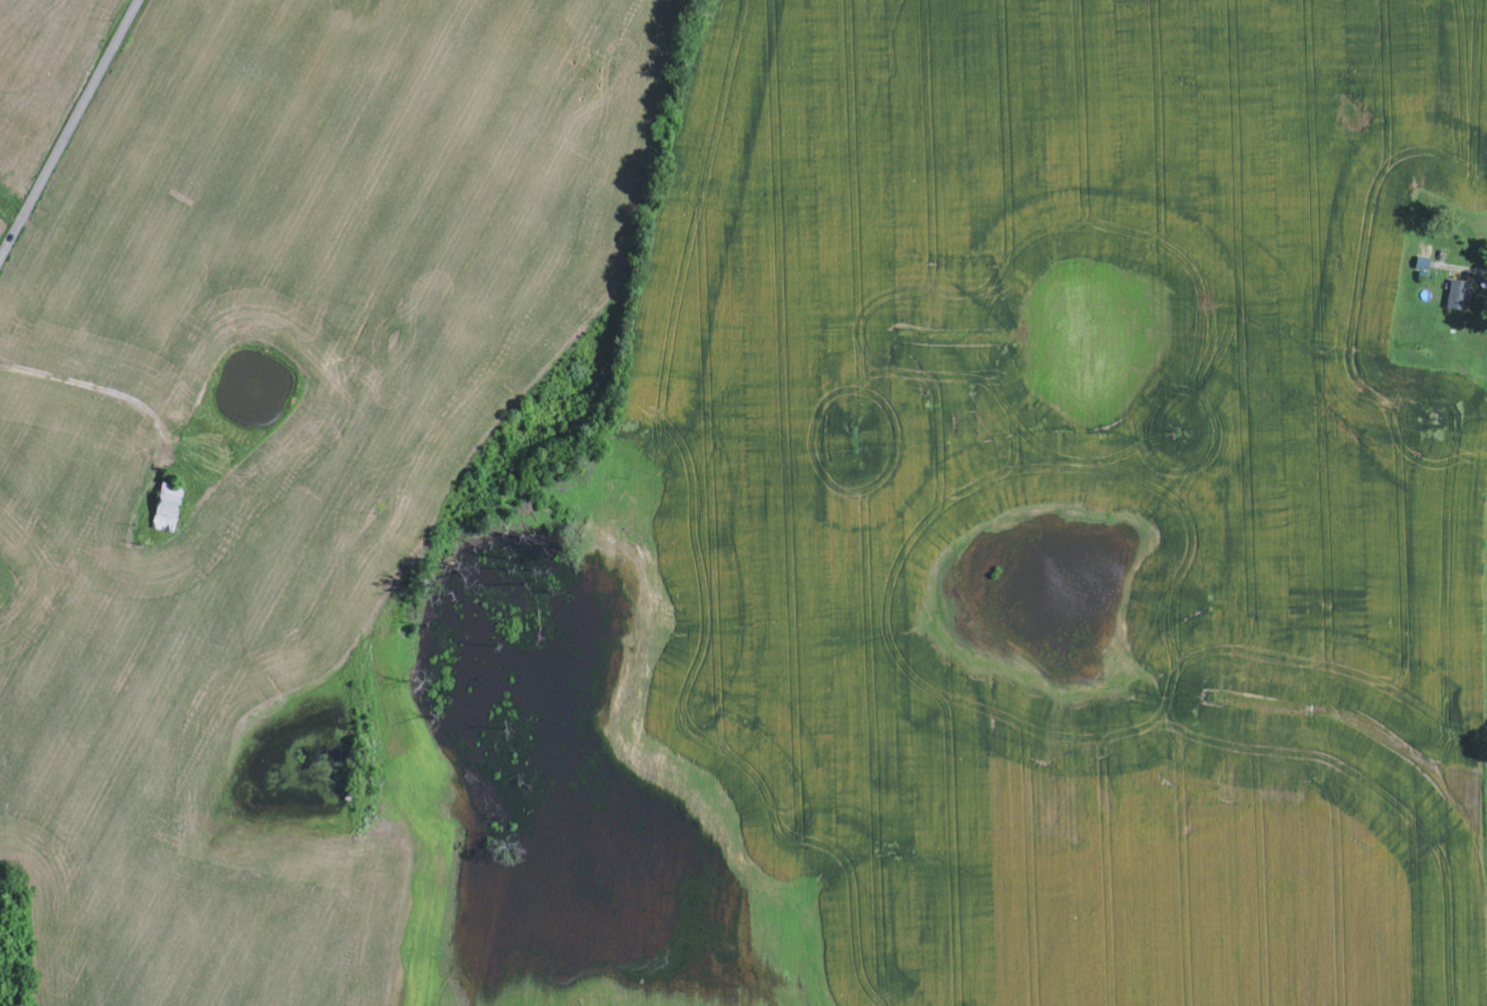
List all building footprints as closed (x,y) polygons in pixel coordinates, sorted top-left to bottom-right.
[(1463,312),(1467,283),(1449,280),(1444,309),(1463,312)]
